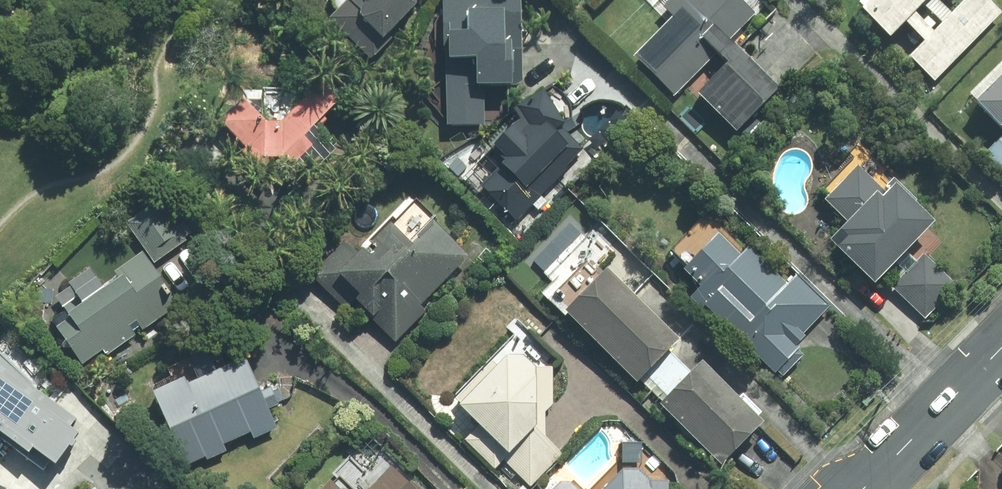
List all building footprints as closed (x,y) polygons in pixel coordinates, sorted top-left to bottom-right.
[(329,20),(372,63),(418,18),(421,0),(333,0),(329,20)] [(440,3),(445,131),(485,131),(483,91),(521,90),(519,0),(499,0),(440,3)] [(634,58),(673,96),(684,85),(737,137),(782,91),(733,42),(758,17),(740,0),(668,0),(660,8),(672,20),(634,58)] [(854,10),(889,43),(906,26),(923,45),(909,58),(934,84),(1001,15),(988,0),(967,0),(950,16),(934,0),(864,0),(854,10)] [(976,106),(1001,132),(1001,80),(976,106)] [(340,105),(320,89),(239,91),(222,129),(243,151),(240,158),(283,197),(332,155),(311,130),(340,105)] [(546,96),(467,176),(515,224),(539,200),(529,190),(579,150),(564,135),(575,124),(546,96)] [(986,153),(1001,169),(1001,138),(986,153)] [(873,288),(933,227),(890,186),(882,191),(857,167),(822,202),(847,226),(829,246),(873,288)] [(162,208),(130,230),(152,263),(187,242),(162,208)] [(359,256),(342,239),(308,277),(343,311),(353,302),(394,344),(476,263),(434,225),(412,249),(389,227),(359,256)] [(771,369),(829,309),(795,276),(786,284),(748,247),(739,257),(720,239),(685,275),(701,291),(696,297),(771,369)] [(142,255),(48,321),(80,371),(179,309),(142,255)] [(606,273),(563,315),(723,466),(764,428),(606,273)] [(242,351),(150,389),(183,467),(273,428),(242,351)] [(0,360),(0,451),(48,485),(91,427),(0,360)] [(454,405),(477,429),(464,440),(495,471),(503,463),(528,488),(531,488),(562,458),(542,434),(542,413),(553,405),(552,369),(536,369),(523,360),(504,361),(498,367),(495,364),(454,405)] [(388,466),(367,488),(417,488),(388,466)] [(667,483),(646,483),(638,475),(624,474),(614,469),(592,488),(667,488),(667,483)]
